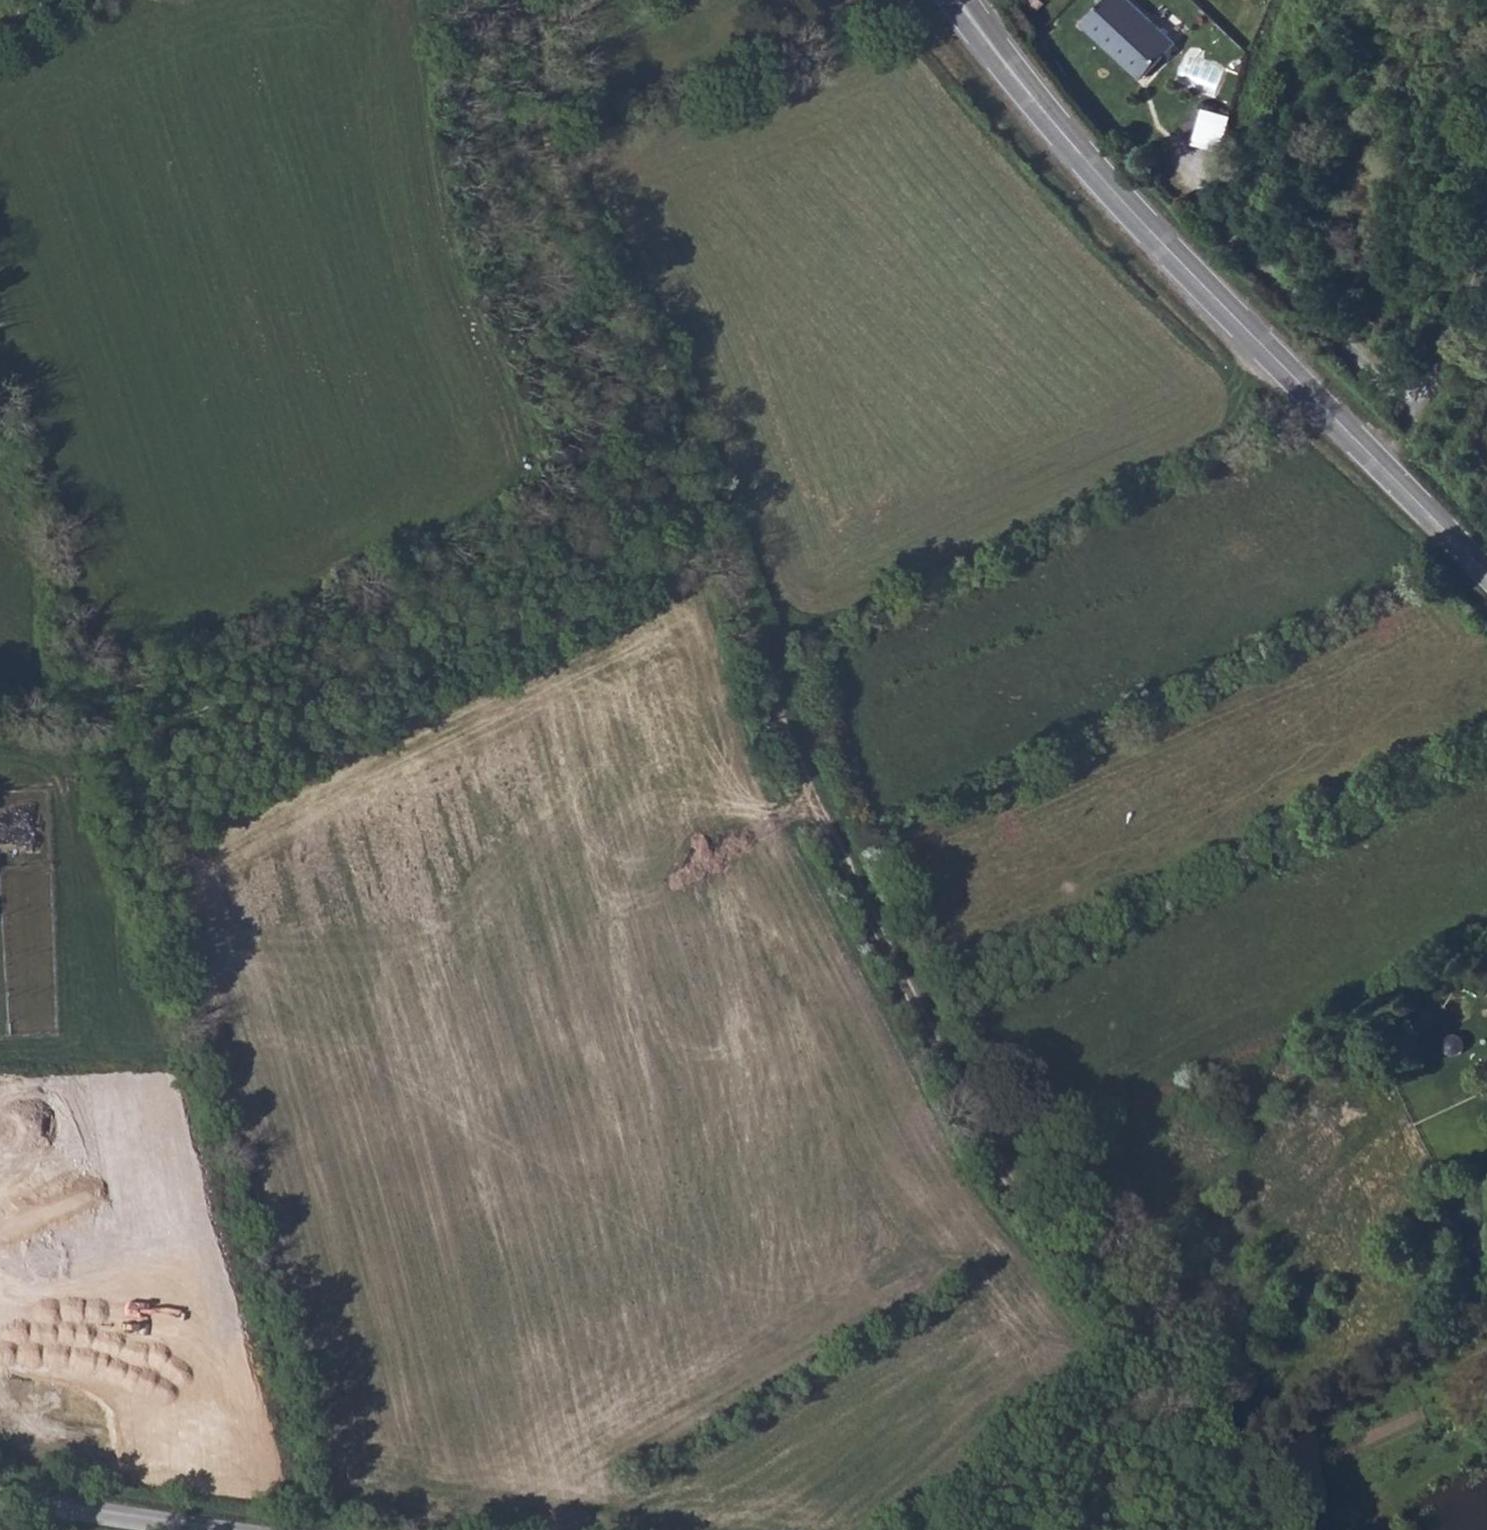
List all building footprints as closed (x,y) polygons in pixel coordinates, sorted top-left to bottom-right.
[(1152,0),(1121,0),(1102,20),(1163,74),(1195,37),(1152,0)] [(1199,132),(1224,137),(1229,112),(1203,107),(1199,132)]
